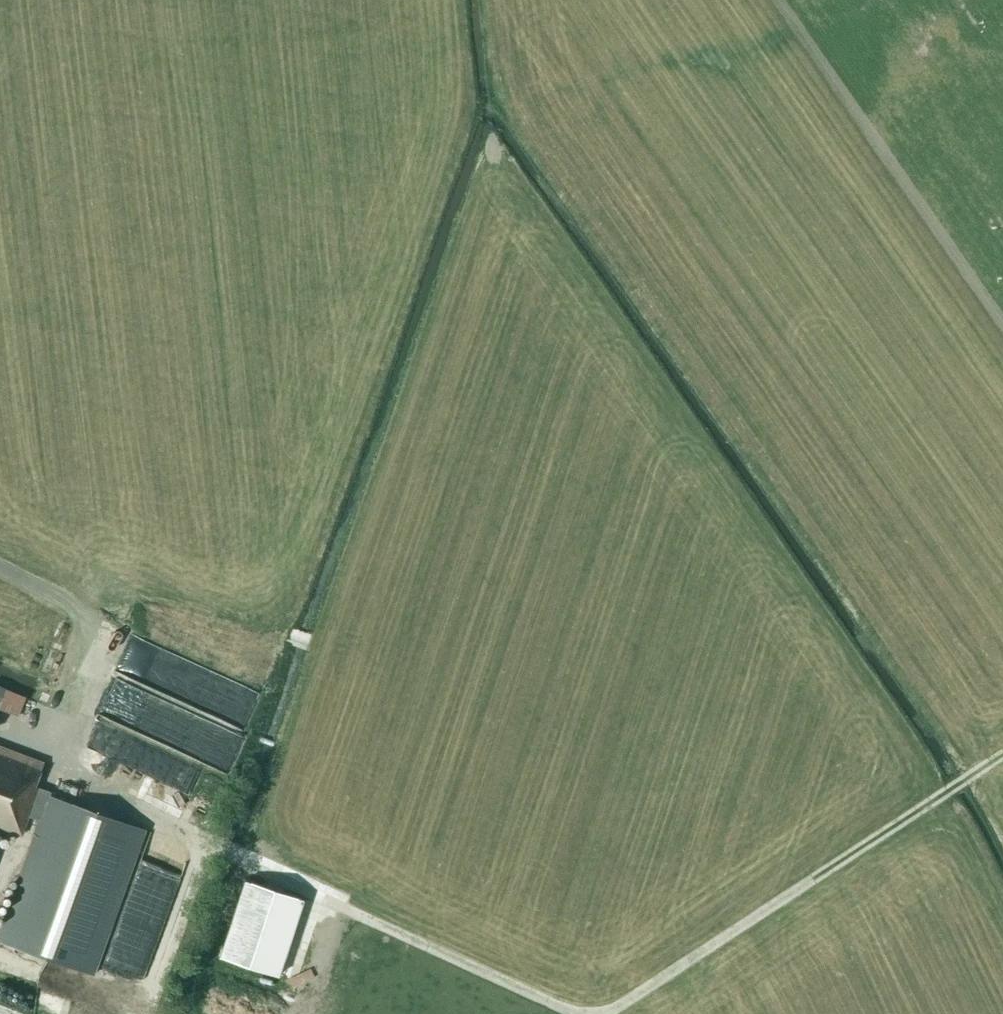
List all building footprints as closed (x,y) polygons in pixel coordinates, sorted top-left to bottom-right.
[(245,729),(261,688),(176,655),(160,696),(245,729)] [(2,699),(0,703),(0,708),(21,715),(28,694),(0,683),(0,698),(2,699)] [(186,711),(162,703),(155,721),(179,730),(186,711)] [(36,785),(44,762),(0,746),(0,826),(22,834),(29,815),(39,818),(5,912),(0,924),(0,942),(93,974),(102,948),(145,830),(50,795),(51,791),(36,785)] [(80,758),(118,768),(121,757),(83,747),(80,758)] [(302,899),(245,879),(219,955),(275,975),(302,899)]
